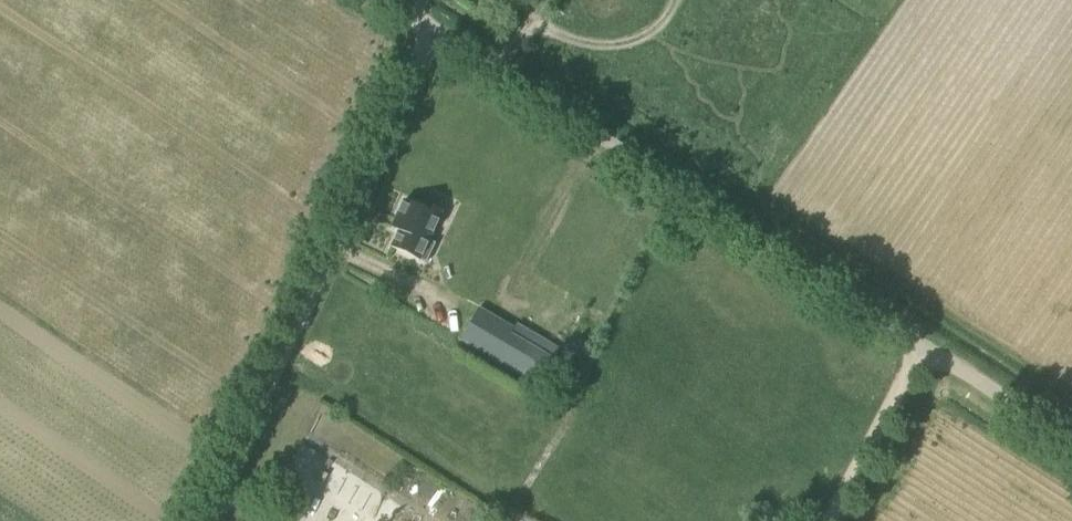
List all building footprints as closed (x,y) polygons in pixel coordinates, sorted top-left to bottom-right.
[(395,221),(398,222),(395,230),(399,232),(392,248),(419,261),(419,260),(426,263),(435,244),(428,241),(442,211),(425,203),(422,208),(405,200),(395,221)] [(478,308),(473,316),(461,338),(529,378),(534,381),(542,385),(555,362),(510,336),(514,328),(478,308)] [(510,506),(501,520),(533,520),(510,506)]
